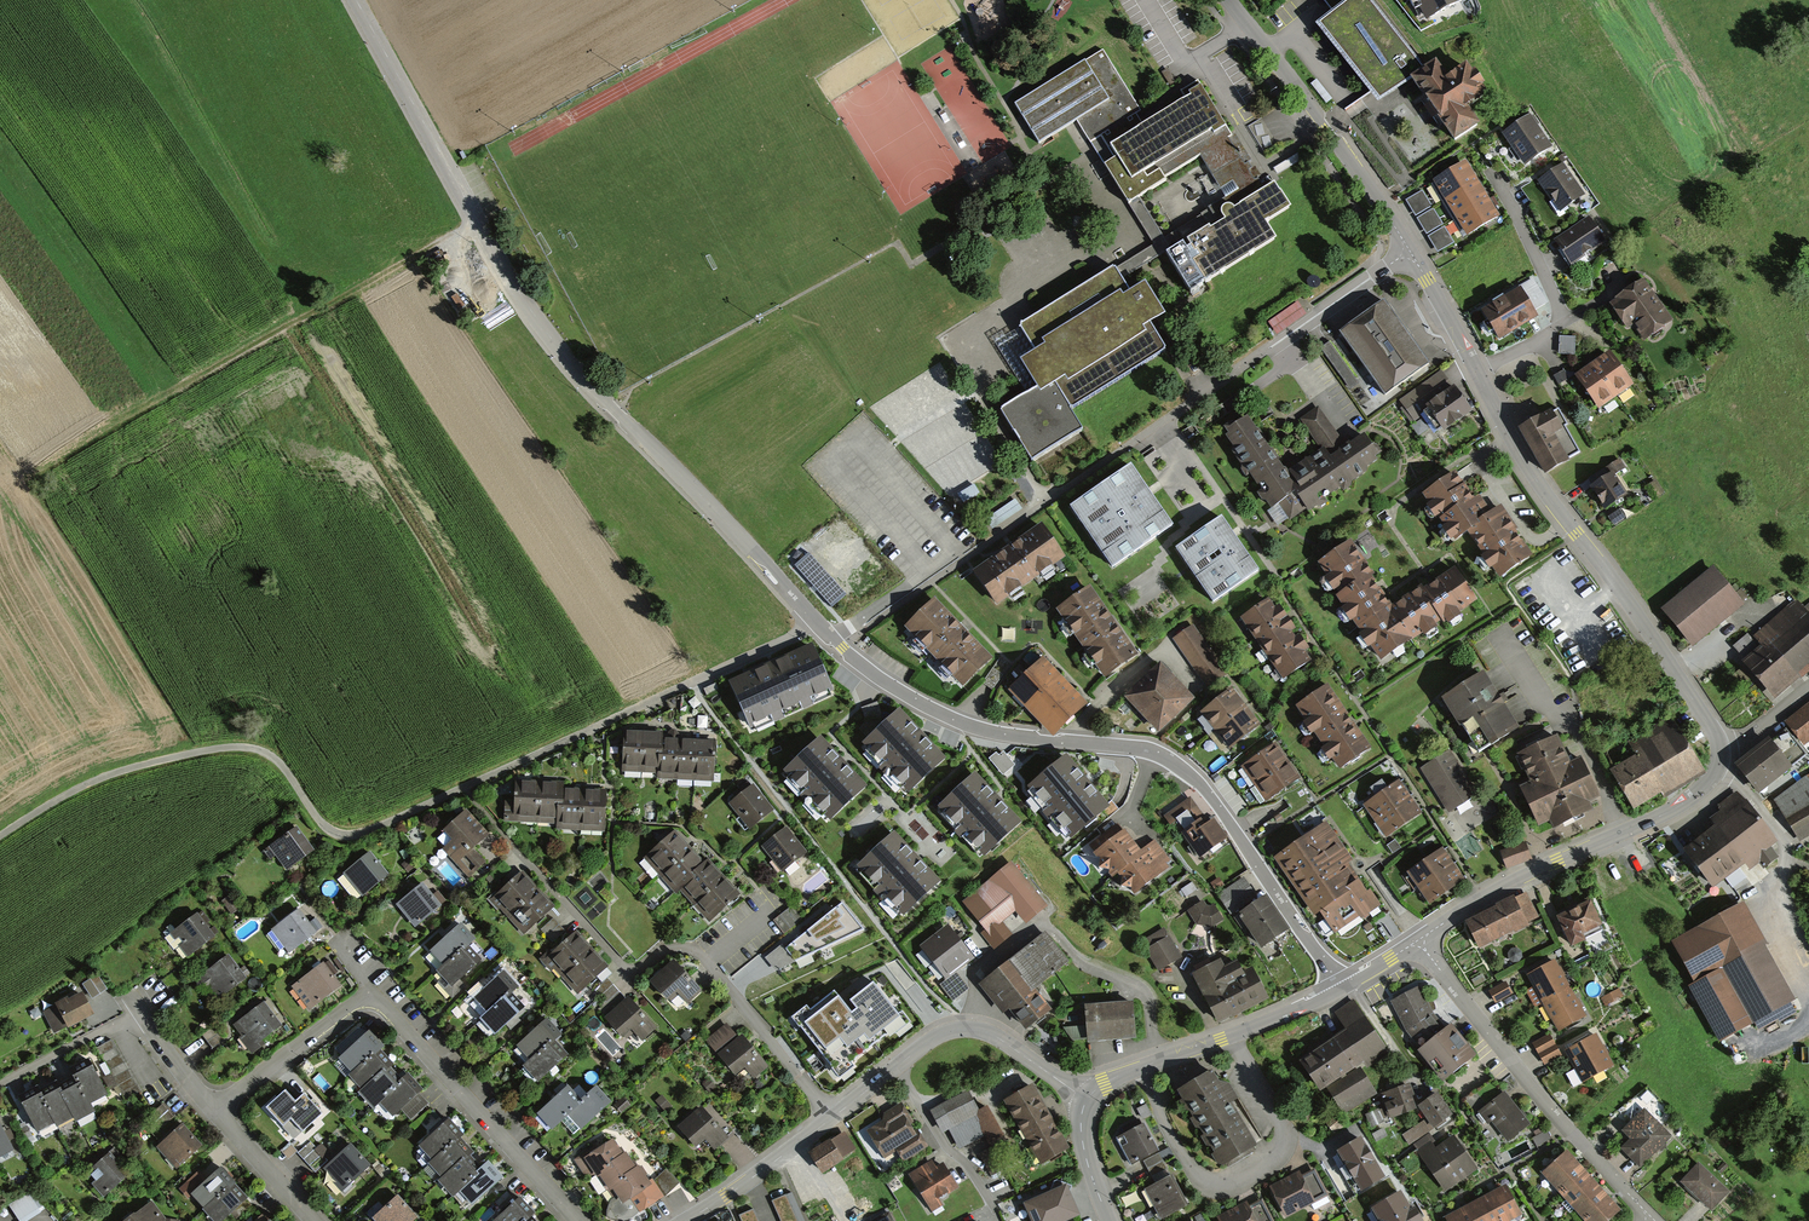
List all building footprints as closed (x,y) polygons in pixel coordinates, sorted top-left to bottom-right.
[(1319,21),(1373,89),(1380,98),(1422,65),(1370,0),(1346,0),(1319,21)] [(1422,20),(1461,0),(1412,0),(1422,20)] [(1103,53),(1015,107),(1040,145),(1077,123),(1083,132),(1109,173),(1129,205),(1139,199),(1166,181),(1164,179),(1200,158),(1226,200),(1222,202),(1225,207),(1228,206),(1231,207),(1233,208),(1235,210),(1267,189),(1235,135),(1232,136),(1199,83),(1178,96),(1181,102),(1143,126),(1137,118),(1142,116),(1103,53)] [(1437,59),(1411,77),(1456,140),(1481,122),(1470,107),(1489,93),(1484,86),(1488,83),(1476,67),(1472,70),(1467,62),(1449,75),(1437,59)] [(1530,113),(1502,132),(1523,164),(1551,145),(1530,113)] [(1467,161),(1432,183),(1443,202),(1479,181),(1467,161)] [(1564,162),(1537,179),(1557,211),(1584,193),(1564,162)] [(1489,197),(1479,181),(1443,202),(1453,219),(1489,197)] [(1280,193),(1275,184),(1267,189),(1235,210),(1233,208),(1231,207),(1228,206),(1225,207),(1222,210),(1222,214),(1223,216),(1226,221),(1211,230),(1209,227),(1188,241),(1191,246),(1187,250),(1183,244),(1166,255),(1191,292),(1203,285),(1202,283),(1205,281),(1206,283),(1277,239),(1266,223),(1291,207),(1281,192),(1280,193)] [(1422,190),(1406,201),(1415,217),(1432,206),(1422,190)] [(1500,217),(1489,197),(1453,219),(1464,239),(1500,217)] [(1136,259),(1116,271),(1123,281),(1146,266),(1166,255),(1183,244),(1188,241),(1209,227),(1211,230),(1226,221),(1223,216),(1222,214),(1222,210),(1225,207),(1222,202),(1208,210),(1209,212),(1198,219),(1165,241),(1139,199),(1129,205),(1155,248),(1136,259)] [(1443,225),(1433,209),(1417,219),(1427,235),(1443,225)] [(1590,216),(1555,238),(1572,264),(1606,242),(1590,216)] [(1084,217),(1073,217),(1073,227),(1083,227),(1084,217)] [(1453,242),(1444,227),(1428,236),(1438,253),(1453,242)] [(1114,267),(1020,327),(1035,351),(1021,360),(1038,388),(1031,393),(1002,410),(1033,460),(1082,430),(1070,410),(1166,350),(1151,325),(1166,315),(1145,283),(1130,293),(1123,281),(1116,271),(1114,267)] [(1644,340),(1674,319),(1644,276),(1609,300),(1628,327),(1633,324),(1644,340)] [(1532,278),(1482,308),(1499,337),(1538,314),(1535,309),(1547,303),(1532,278)] [(1279,333),(1308,312),(1299,300),(1270,320),(1279,333)] [(1380,301),(1339,331),(1384,393),(1425,363),(1392,317),(1380,301)] [(1574,337),(1560,336),(1559,353),(1574,353),(1574,337)] [(1352,396),(1361,389),(1327,343),(1318,349),(1352,396)] [(1633,384),(1609,349),(1576,372),(1600,407),(1633,384)] [(1564,370),(1554,375),(1558,383),(1568,377),(1564,370)] [(1440,371),(1398,400),(1414,422),(1424,415),(1435,431),(1467,409),(1440,371)] [(1246,416),(1223,431),(1273,507),(1262,514),(1271,527),(1360,469),(1359,468),(1377,456),(1363,435),(1343,448),(1316,408),(1301,418),(1321,449),(1284,473),(1246,416)] [(1551,410),(1519,429),(1544,474),(1580,453),(1565,426),(1568,425),(1559,410),(1553,413),(1551,410)] [(1608,473),(1590,485),(1603,506),(1623,493),(1612,474),(1621,468),(1617,461),(1605,468),(1608,473)] [(1068,506),(1111,567),(1169,525),(1126,465),(1068,506)] [(1422,493),(1454,539),(1467,530),(1485,518),(1453,472),(1422,493)] [(1653,479),(1647,484),(1656,497),(1663,492),(1653,479)] [(973,483),(957,493),(963,504),(979,494),(973,483)] [(1467,530),(1496,572),(1527,551),(1498,508),(1485,518),(1467,530)] [(1218,519),(1174,550),(1212,603),(1256,571),(1218,519)] [(973,573),(994,603),(1059,558),(1038,528),(973,573)] [(1405,596),(1389,606),(1373,581),(1349,542),(1318,561),(1379,658),(1473,600),(1452,566),(1430,580),(1405,596)] [(809,553),(795,565),(832,606),(846,594),(809,553)] [(1664,610),(1690,643),(1740,603),(1714,571),(1664,610)] [(1055,608),(1102,673),(1132,652),(1085,587),(1055,608)] [(1243,618),(1283,673),(1308,655),(1296,639),(1282,620),(1274,608),(1269,600),(1243,618)] [(932,601),(905,626),(960,686),(987,661),(932,601)] [(1771,696),(1808,663),(1808,621),(1793,602),(1757,633),(1766,643),(1743,663),(1771,696)] [(1205,685),(1223,673),(1190,626),(1172,639),(1205,685)] [(1746,635),(1732,647),(1740,657),(1754,645),(1746,635)] [(812,642),(729,680),(752,729),(835,691),(812,642)] [(1009,688),(1054,733),(1087,701),(1073,687),(1054,668),(1042,655),(1009,688)] [(1125,697),(1156,728),(1188,696),(1158,665),(1125,697)] [(1480,752),(1520,727),(1484,670),(1442,696),(1460,726),(1463,724),(1480,752)] [(716,684),(703,689),(706,696),(719,690),(716,684)] [(1327,684),(1296,704),(1305,719),(1303,721),(1312,733),(1314,732),(1323,746),(1321,747),(1330,759),(1332,758),(1340,768),(1371,747),(1354,722),(1327,684)] [(1202,711),(1228,745),(1255,724),(1229,690),(1202,711)] [(1803,743),(1808,738),(1808,703),(1786,722),(1803,743)] [(947,760),(900,709),(861,745),(908,796),(947,760)] [(1634,810),(1704,770),(1672,713),(1628,737),(1639,757),(1612,772),(1634,810)] [(663,730),(623,729),(622,771),(657,772),(658,752),(662,752),(662,737),(663,730)] [(1557,736),(1518,755),(1531,783),(1521,787),(1538,823),(1550,818),(1553,825),(1589,808),(1585,800),(1597,794),(1580,759),(1570,763),(1557,736)] [(714,738),(662,737),(662,752),(658,752),(657,772),(657,779),(714,781),(714,738)] [(840,760),(819,737),(780,773),(827,824),(866,788),(840,760)] [(1767,740),(1735,766),(1755,791),(1787,765),(1767,740)] [(1276,742),(1241,766),(1265,800),(1299,776),(1284,755),(1276,742)] [(1449,750),(1420,768),(1448,812),(1477,793),(1449,750)] [(1097,815),(1111,805),(1066,753),(1027,786),(1030,789),(1027,791),(1043,810),(1042,811),(1048,818),(1050,817),(1066,836),(1069,833),(1072,836),(1084,825),(1087,826),(1098,817),(1097,815)] [(998,798),(975,773),(936,809),(983,860),(1022,824),(998,798)] [(1773,801),(1799,839),(1808,832),(1808,777),(1773,801)] [(558,781),(515,780),(514,802),(505,801),(504,822),(556,824),(558,781)] [(607,791),(565,789),(565,782),(558,781),(556,824),(556,830),(605,832),(607,791)] [(753,783),(729,803),(749,828),(774,809),(753,783)] [(1396,783),(1365,804),(1385,833),(1416,812),(1396,783)] [(1191,796),(1164,815),(1170,824),(1174,821),(1199,856),(1227,836),(1213,817),(1209,820),(1191,796)] [(1685,850),(1712,886),(1746,861),(1750,865),(1758,859),(1763,865),(1775,856),(1766,844),(1771,840),(1740,798),(1719,814),(1725,821),(1685,850)] [(472,848),(489,834),(466,808),(443,828),(452,838),(442,846),(468,876),(484,862),(472,848)] [(1089,845),(1095,852),(1094,853),(1097,857),(1101,857),(1099,867),(1109,869),(1108,872),(1112,877),(1118,873),(1119,874),(1122,875),(1120,886),(1131,887),(1131,889),(1134,894),(1171,867),(1168,863),(1171,861),(1155,840),(1141,851),(1125,829),(1122,831),(1117,824),(1089,845)] [(784,827),(762,844),(779,867),(802,850),(784,827)] [(1320,827),(1276,857),(1312,910),(1319,906),(1334,928),(1371,903),(1320,827)] [(310,850),(293,828),(268,847),(285,869),(310,850)] [(674,832),(645,856),(675,891),(703,867),(674,832)] [(919,857),(896,832),(856,868),(903,919),(943,883),(919,857)] [(1440,850),(1408,872),(1427,900),(1459,878),(1440,850)] [(370,851),(342,873),(361,897),(389,874),(370,851)] [(407,856),(400,864),(409,873),(417,865),(407,856)] [(1041,904),(1008,863),(963,898),(997,941),(1008,932),(997,918),(1013,905),(1023,918),(1041,904)] [(707,864),(679,888),(706,918),(733,894),(707,864)] [(508,916),(538,888),(522,871),(506,885),(504,883),(488,898),(498,909),(499,907),(508,916)] [(1219,876),(1210,882),(1215,890),(1224,884),(1219,876)] [(1243,877),(1218,894),(1231,913),(1256,896),(1243,877)] [(423,882),(396,905),(415,928),(443,905),(423,882)] [(1192,882),(1181,889),(1186,896),(1197,889),(1192,882)] [(508,916),(524,934),(554,905),(538,888),(508,916)] [(1466,920),(1480,947),(1513,930),(1515,932),(1529,925),(1527,922),(1539,916),(1526,892),(1515,897),(1513,894),(1496,903),(1497,905),(1466,920)] [(1289,928),(1267,893),(1238,911),(1261,946),(1289,928)] [(1203,900),(1188,910),(1197,924),(1211,926),(1223,918),(1214,903),(1210,905),(1206,905),(1203,900)] [(1589,901),(1557,916),(1570,945),(1582,939),(1578,931),(1599,922),(1589,901)] [(842,902),(784,948),(795,962),(865,929),(842,902)] [(1719,1036),(1789,998),(1737,904),(1674,939),(1698,981),(1691,985),(1719,1036)] [(790,905),(771,920),(781,932),(800,917),(790,905)] [(309,923),(299,909),(271,929),(289,953),(322,928),(315,918),(309,923)] [(211,934),(194,913),(169,932),(186,953),(211,934)] [(565,931),(553,918),(540,930),(552,943),(565,931)] [(456,922),(428,949),(442,964),(470,937),(456,922)] [(948,924),(919,948),(945,981),(957,973),(975,958),(948,924)] [(554,969),(561,976),(593,947),(576,929),(559,945),(557,942),(539,958),(551,972),(554,969)] [(1140,941),(1156,968),(1176,956),(1160,929),(1140,941)] [(1044,934),(982,983),(1002,1009),(1007,1005),(1024,1026),(1048,1007),(1031,986),(1065,961),(1044,934)] [(464,943),(436,970),(442,977),(437,982),(450,996),(462,984),(456,979),(478,958),(464,943)] [(775,970),(795,962),(784,948),(781,944),(764,957),(775,970)] [(577,994),(609,965),(593,947),(561,976),(577,994)] [(241,975),(226,954),(197,976),(195,986),(207,990),(212,997),(241,975)] [(1219,1023),(1269,997),(1252,966),(1242,971),(1236,958),(1225,964),(1222,957),(1192,973),(1219,1023)] [(674,959),(649,981),(669,1003),(678,995),(687,1005),(703,990),(674,959)] [(1555,959),(1527,975),(1534,987),(1527,991),(1535,1006),(1542,1003),(1558,1031),(1586,1016),(1555,959)] [(342,985),(324,962),(291,986),(309,1010),(342,985)] [(969,989),(957,973),(940,986),(953,1002),(969,989)] [(82,983),(92,999),(107,990),(97,974),(82,983)] [(495,975),(470,997),(484,1012),(502,997),(509,990),(495,975)] [(614,985),(608,978),(590,994),(596,1001),(614,985)] [(1488,990),(1495,1003),(1513,993),(1506,980),(1488,990)] [(614,985),(596,1001),(606,1013),(624,997),(614,985)] [(1421,985),(1390,1001),(1405,1030),(1420,1048),(1446,1027),(1434,1012),(1421,985)] [(806,1011),(794,1020),(840,1078),(853,1068),(849,1063),(887,1035),(889,1038),(895,1034),(896,1035),(909,1024),(902,1015),(898,1018),(873,986),(851,1004),(858,1012),(852,1017),(835,995),(809,1015),(806,1011)] [(1616,990),(1602,997),(1605,1004),(1619,997),(1616,990)] [(56,1005),(43,1012),(54,1033),(67,1026),(68,1027),(94,1013),(82,991),(69,998),(67,995),(55,1002),(56,1005)] [(515,1012),(502,997),(484,1012),(478,1017),(492,1033),(515,1012)] [(628,997),(605,1017),(626,1039),(634,1032),(642,1040),(656,1028),(628,997)] [(1344,1030),(1301,1060),(1321,1090),(1343,1075),(1363,1061),(1366,1065),(1388,1050),(1354,1000),(1333,1014),(1344,1030)] [(1129,1002),(1085,1004),(1086,1027),(1059,1027),(1066,1039),(1131,1037),(1129,1002)] [(277,1022),(262,1003),(233,1025),(249,1045),(277,1022)] [(1649,1017),(1640,1022),(1645,1030),(1654,1024),(1649,1017)] [(544,1019),(516,1044),(528,1058),(551,1038),(557,1033),(544,1019)] [(726,1022),(705,1041),(716,1052),(736,1034),(726,1022)] [(1417,1050),(1442,1081),(1476,1052),(1452,1023),(1446,1027),(1420,1048),(1417,1050)] [(366,1030),(338,1056),(351,1071),(379,1045),(366,1030)] [(684,1032),(680,1035),(685,1040),(689,1037),(684,1032)] [(1582,1082),(1614,1065),(1596,1032),(1565,1050),(1582,1082)] [(741,1033),(717,1055),(735,1075),(744,1067),(754,1079),(770,1065),(741,1033)] [(1544,1065),(1562,1055),(1549,1033),(1532,1043),(1544,1065)] [(565,1054),(551,1038),(528,1058),(522,1064),(536,1080),(565,1054)] [(139,1091),(110,1039),(97,1046),(126,1098),(139,1091)] [(389,1062),(376,1048),(348,1073),(362,1088),(389,1062)] [(89,1063),(73,1072),(77,1079),(89,1103),(106,1094),(89,1063)] [(399,1078),(386,1065),(358,1092),(371,1105),(399,1078)] [(1343,1113),(1377,1093),(1361,1066),(1327,1087),(1343,1113)] [(1211,1071),(1178,1089),(1221,1164),(1254,1146),(1211,1071)] [(405,1073),(378,1098),(392,1113),(399,1106),(409,1117),(425,1102),(415,1092),(419,1088),(405,1073)] [(708,1076),(700,1082),(709,1092),(716,1086),(708,1076)] [(89,1103),(77,1079),(59,1089),(74,1117),(76,1121),(94,1111),(89,1103)] [(1381,1093),(1390,1118),(1418,1108),(1413,1096),(1416,1095),(1411,1082),(1381,1093)] [(1031,1084),(1004,1100),(1039,1162),(1066,1147),(1031,1084)] [(57,1086),(40,1095),(54,1122),(57,1126),(74,1117),(59,1089),(57,1086)] [(580,1101),(582,1104),(574,1112),(587,1126),(611,1104),(596,1087),(580,1101)] [(580,1101),(568,1088),(543,1109),(558,1126),(574,1112),(582,1104),(580,1101)] [(40,1095),(37,1089),(18,1099),(36,1132),(54,1122),(40,1095)] [(285,1090),(266,1107),(293,1137),(320,1113),(303,1094),(295,1101),(285,1090)] [(1507,1142),(1530,1124),(1506,1091),(1479,1111),(1488,1123),(1492,1121),(1507,1142)] [(965,1092),(930,1110),(940,1129),(946,1126),(957,1147),(984,1133),(989,1144),(1001,1138),(985,1107),(976,1112),(965,1092)] [(1450,1116),(1453,1114),(1438,1092),(1418,1105),(1427,1118),(1402,1135),(1409,1145),(1435,1127),(1437,1130),(1453,1120),(1450,1116)] [(658,1095),(654,1098),(664,1109),(667,1106),(658,1095)] [(620,1098),(612,1104),(619,1112),(627,1106),(620,1098)] [(156,1126),(169,1115),(160,1103),(147,1114),(156,1126)] [(886,1118),(866,1130),(882,1156),(896,1148),(902,1158),(925,1145),(916,1130),(913,1132),(905,1119),(908,1117),(900,1103),(883,1113),(886,1118)] [(698,1106),(677,1125),(695,1145),(704,1138),(711,1145),(723,1135),(698,1106)] [(1620,1149),(1640,1168),(1672,1135),(1644,1107),(1621,1130),(1630,1139),(1620,1149)] [(445,1118),(417,1144),(431,1159),(455,1137),(459,1133),(445,1118)] [(1115,1137),(1129,1162),(1155,1148),(1141,1123),(1115,1137)] [(179,1125),(155,1147),(173,1166),(197,1144),(179,1125)] [(12,1150),(0,1128),(0,1156),(12,1150)] [(1547,1130),(1532,1138),(1536,1146),(1551,1139),(1547,1130)] [(839,1131),(808,1152),(823,1173),(853,1153),(839,1131)] [(1445,1191),(1478,1168),(1454,1134),(1438,1145),(1430,1133),(1413,1144),(1445,1191)] [(464,1153),(467,1150),(455,1137),(431,1159),(427,1163),(439,1176),(464,1153)] [(620,1154),(610,1138),(590,1152),(588,1149),(573,1159),(586,1177),(593,1172),(620,1154)] [(1336,1153),(1360,1192),(1384,1178),(1360,1139),(1336,1153)] [(315,1171),(327,1161),(311,1143),(299,1154),(315,1171)] [(1165,1147),(1143,1160),(1152,1177),(1167,1169),(1162,1161),(1170,1156),(1165,1147)] [(351,1148),(327,1170),(345,1189),(369,1167),(351,1148)] [(990,1149),(979,1155),(989,1174),(1000,1168),(990,1149)] [(1622,1209),(1614,1200),(1591,1175),(1578,1161),(1567,1149),(1541,1172),(1585,1220),(1608,1220),(1622,1209)] [(610,1184),(633,1167),(623,1152),(620,1154),(593,1172),(604,1187),(610,1184)] [(454,1190),(477,1168),(464,1153),(439,1176),(437,1178),(450,1193),(454,1190)] [(122,1173),(105,1154),(84,1173),(101,1191),(122,1173)] [(468,1206),(499,1177),(485,1161),(477,1168),(454,1190),(468,1206)] [(929,1162),(909,1175),(930,1209),(938,1204),(935,1198),(954,1186),(940,1164),(933,1168),(929,1162)] [(1679,1182),(1711,1212),(1730,1191),(1699,1162),(1679,1182)] [(633,1167),(610,1184),(622,1201),(628,1196),(647,1183),(635,1166),(633,1167)] [(217,1168),(202,1180),(196,1173),(179,1186),(209,1220),(212,1220),(241,1196),(235,1189),(223,1175),(217,1168)] [(1312,1168),(1270,1188),(1283,1215),(1324,1195),(1312,1168)] [(647,1183),(628,1196),(639,1211),(662,1196),(677,1182),(664,1170),(651,1180),(647,1183)] [(1167,1175),(1142,1189),(1159,1219),(1184,1205),(1167,1175)] [(1445,1217),(1447,1220),(1508,1220),(1522,1213),(1505,1183),(1445,1217)] [(1022,1203),(1030,1220),(1056,1220),(1076,1212),(1064,1184),(1022,1203)] [(20,1220),(26,1220),(43,1211),(31,1193),(10,1206),(20,1220)] [(770,1200),(780,1220),(797,1220),(785,1193),(770,1200)] [(1379,1220),(1416,1220),(1399,1194),(1372,1210),(1379,1220)] [(412,1216),(393,1196),(371,1216),(376,1220),(407,1220),(412,1216)] [(518,1197),(492,1220),(521,1220),(527,1215),(531,1212),(518,1197)] [(1259,1198),(1218,1219),(1219,1220),(1272,1220),(1259,1198)] [(124,1220),(180,1220),(165,1219),(152,1201),(124,1220)] [(750,1208),(736,1215),(738,1220),(756,1220),(750,1208)]
